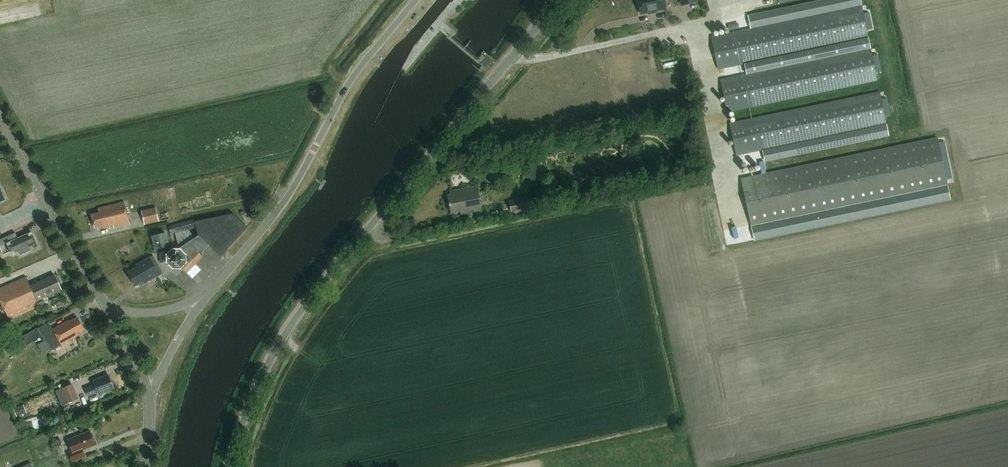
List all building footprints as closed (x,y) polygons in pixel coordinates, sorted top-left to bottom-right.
[(639,0),(637,1),(640,15),(666,10),(664,0),(639,0)] [(718,69),(868,38),(861,7),(711,38),(718,69)] [(727,112),(877,81),(870,50),(720,81),(727,112)] [(736,155),(886,124),(879,93),(729,124),(736,155)] [(937,139),(741,180),(751,225),(947,185),(937,139)] [(536,168),(535,164),(527,165),(532,186),(540,184),(537,172),(541,171),(540,167),(536,168)] [(450,195),(447,196),(450,214),(460,212),(461,215),(482,211),(477,186),(449,192),(450,195)] [(538,206),(536,198),(529,199),(529,198),(509,202),(512,213),(531,209),(530,207),(538,206)] [(110,229),(130,224),(124,203),(98,209),(99,213),(91,215),(94,228),(97,228),(98,230),(109,227),(110,229)] [(155,208),(141,212),(144,226),(158,223),(155,208)] [(179,249),(180,249),(187,257),(179,266),(182,269),(186,274),(187,273),(195,265),(203,257),(200,255),(208,246),(209,246),(210,245),(221,256),(248,229),(234,215),(206,220),(195,222),(195,220),(194,220),(168,227),(170,234),(175,233),(179,249)] [(31,233),(14,241),(12,235),(0,240),(0,247),(7,244),(12,255),(19,252),(21,255),(32,250),(30,247),(37,245),(31,233)] [(155,250),(168,247),(165,234),(152,237),(155,250)] [(186,259),(186,256),(179,249),(172,249),(166,255),(167,262),(167,264),(173,269),(182,269),(179,266),(186,259)] [(159,276),(163,274),(153,256),(150,258),(149,258),(136,265),(137,267),(127,273),(135,287),(145,281),(146,283),(159,276)] [(61,290),(55,276),(30,287),(26,278),(0,290),(0,300),(9,320),(44,304),(42,299),(61,290)] [(78,319),(77,318),(69,322),(68,321),(53,330),(48,323),(38,329),(47,346),(50,352),(77,337),(77,335),(84,331),(80,323),(81,322),(79,320),(78,319)] [(98,393),(99,395),(114,389),(113,388),(113,384),(113,383),(111,382),(108,375),(94,381),(94,383),(95,385),(85,389),(88,397),(98,393)] [(77,399),(71,384),(61,389),(67,403),(77,399)] [(83,450),(95,445),(90,431),(67,441),(71,452),(68,453),(71,462),(85,457),(83,450)]
